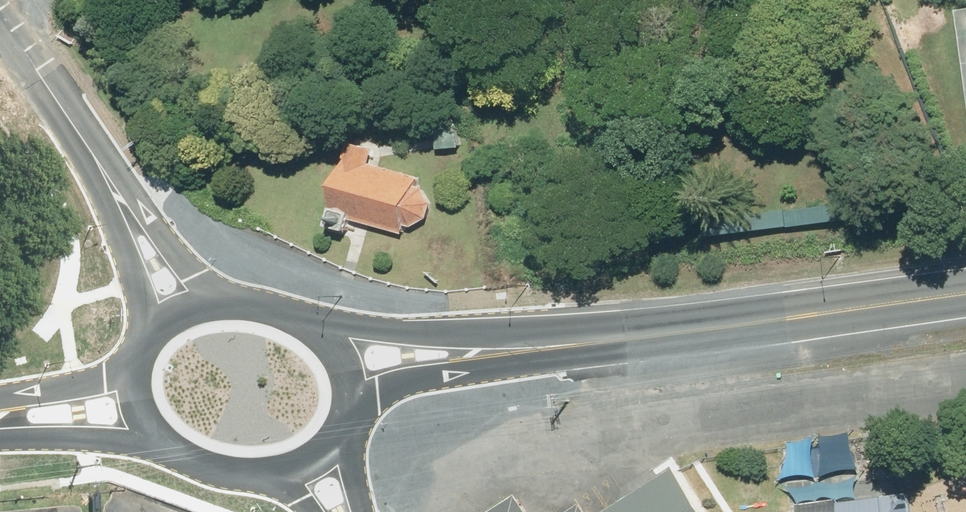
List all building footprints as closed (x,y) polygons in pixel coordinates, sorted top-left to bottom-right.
[(343,158),(332,188),(324,213),(319,226),(340,231),(345,218),(399,233),(401,225),(408,228),(424,218),(428,203),(417,186),(413,186),(415,178),(366,164),(370,148),(348,143),(343,158)] [(669,446),(570,511),(713,511),(669,446)] [(514,493),(485,511),(527,511),(514,493)] [(796,511),(903,511),(900,493),(795,507),(796,511)]
